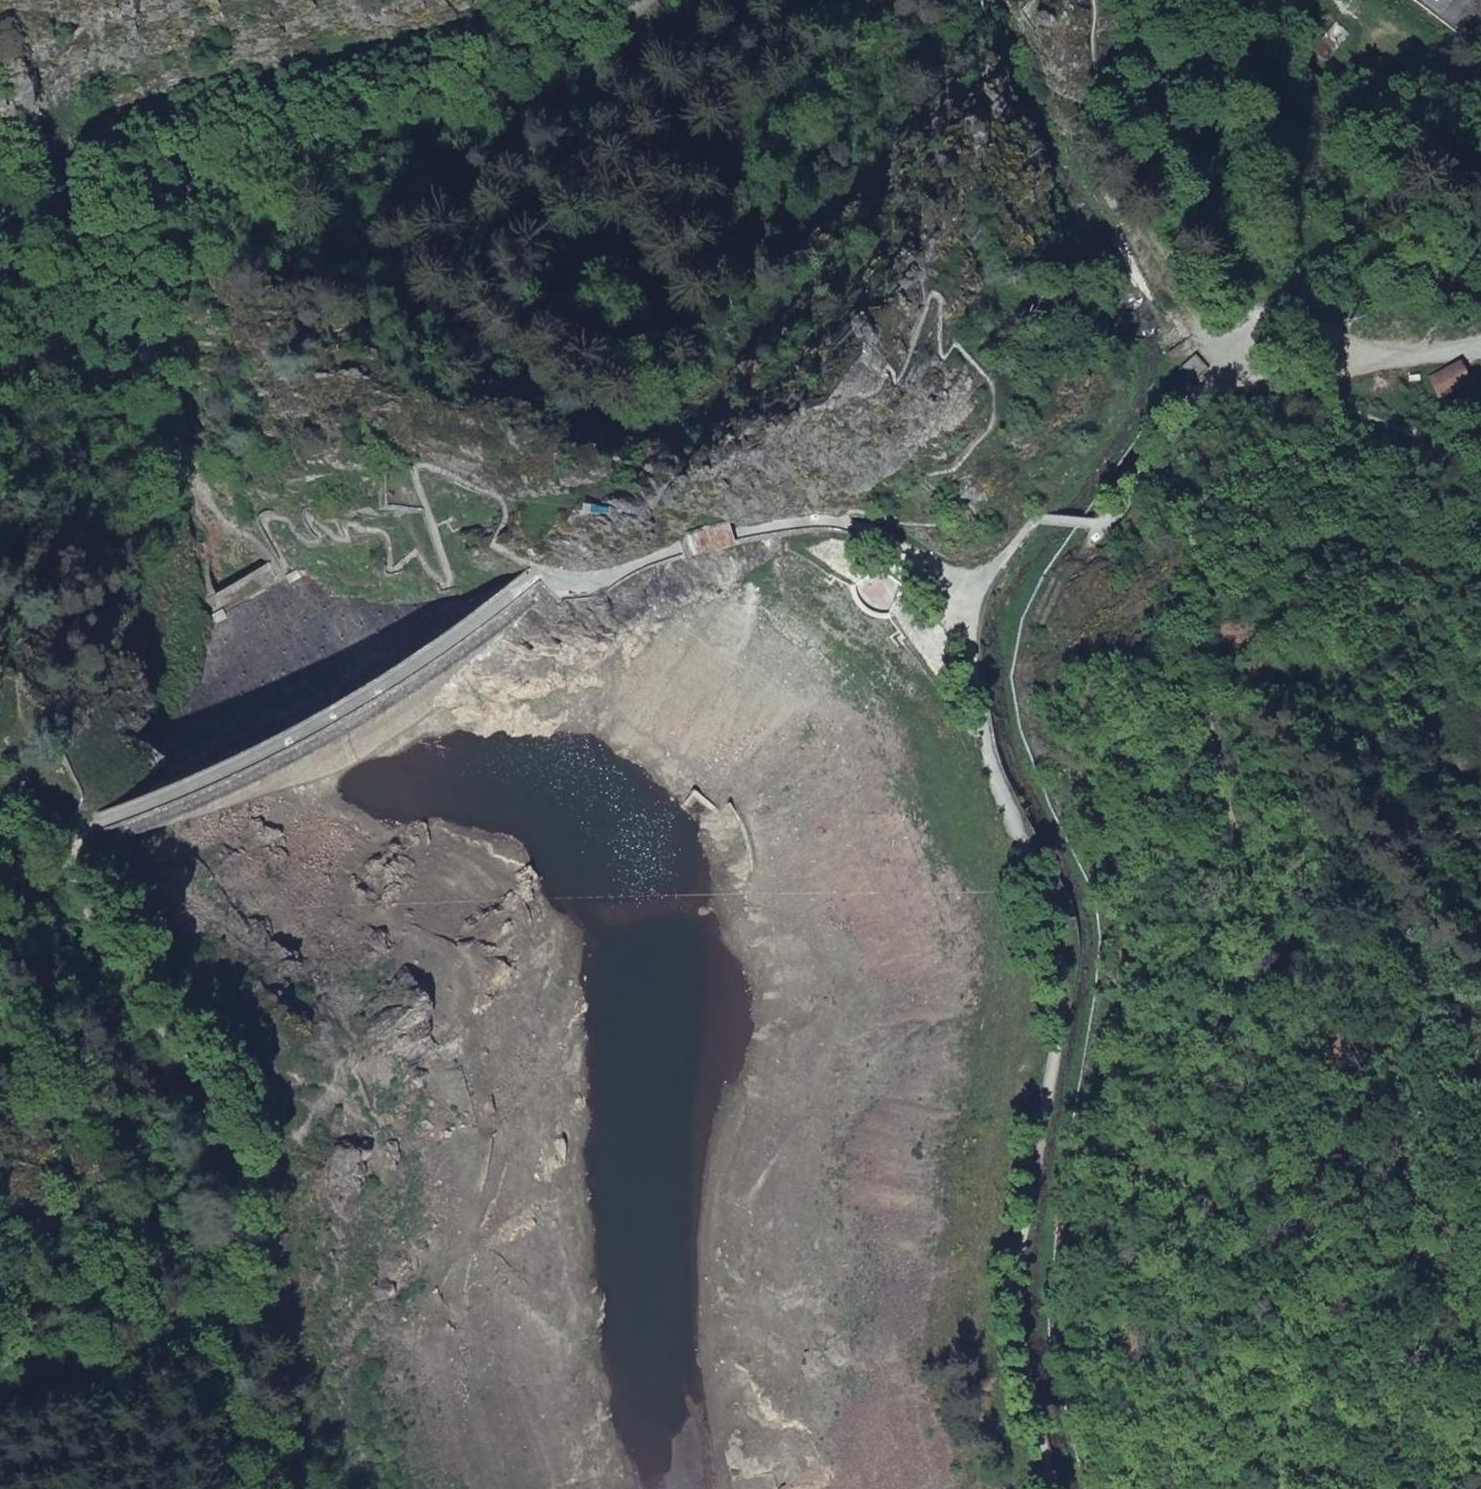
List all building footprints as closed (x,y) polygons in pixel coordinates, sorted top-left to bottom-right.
[(1440,396),(1470,383),(1461,363),(1432,376),(1440,396)]
